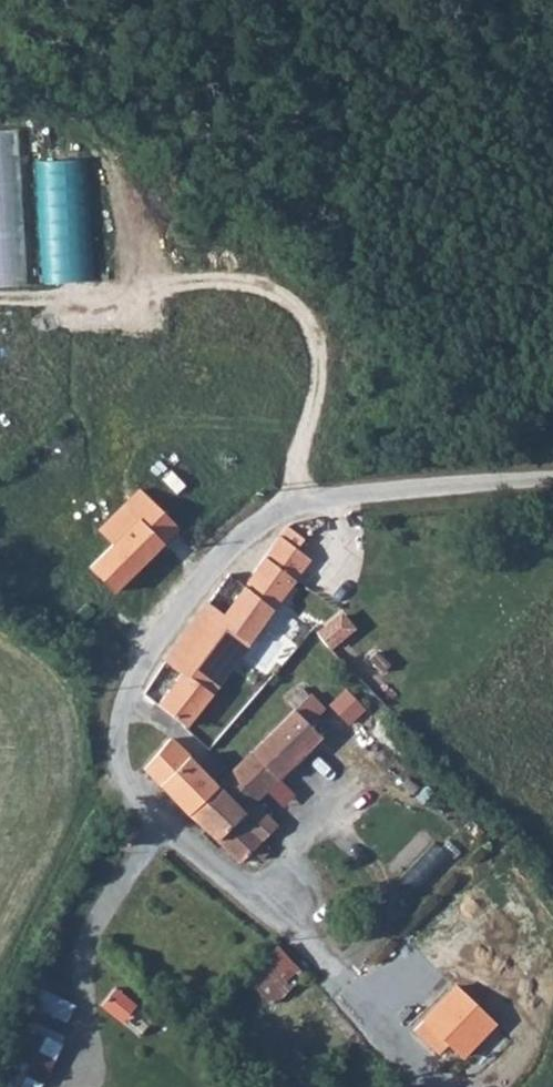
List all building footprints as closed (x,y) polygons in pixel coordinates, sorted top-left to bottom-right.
[(125,477),(169,520),(174,515),(131,473),(125,477)] [(109,577),(169,520),(125,477),(91,512),(106,528),(83,551),(109,577)] [(152,692),(181,714),(304,552),(289,541),(298,529),(288,516),(237,581),(213,615),(194,601),(159,648),(173,662),(152,692)] [(194,601),(213,615),(237,581),(221,566),(194,601)] [(345,621),(336,606),(318,616),(330,629),(345,621)] [(205,778),(183,802),(234,852),(270,817),(244,791),(316,721),(300,703),(311,690),(300,679),(222,758),(205,778)] [(205,778),(160,733),(137,756),(183,802),(205,778)] [(268,1003),(299,977),(277,950),(245,976),(268,1003)] [(492,1013),(454,973),(419,1008),(455,1046),(492,1013)] [(0,1066),(0,1086),(39,1086),(64,1033),(24,1015),(0,1066)]
